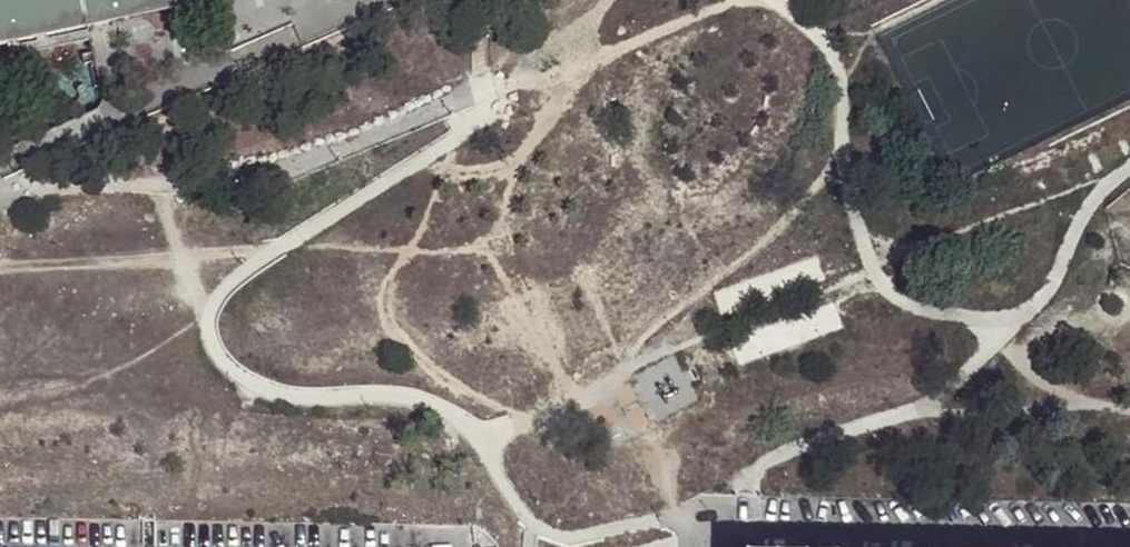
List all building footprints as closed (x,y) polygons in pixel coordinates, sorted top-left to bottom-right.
[(205,0),(0,0),(0,48),(206,3),(205,0)]
